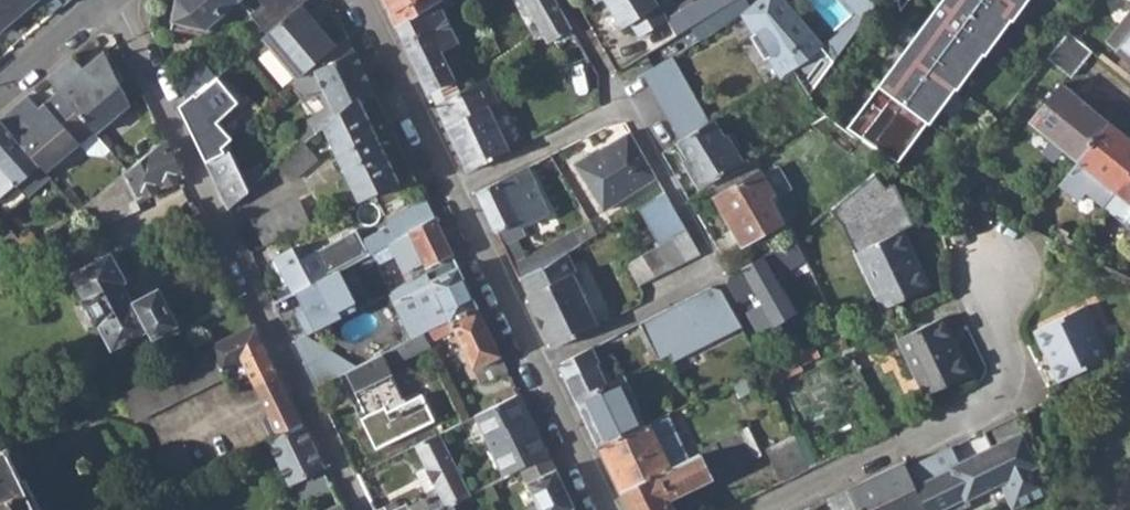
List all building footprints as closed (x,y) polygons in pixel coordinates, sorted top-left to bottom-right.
[(37,0),(0,0),(0,30),(37,0)] [(209,24),(238,0),(178,0),(175,17),(209,24)] [(439,0),(387,0),(399,24),(439,0)] [(430,89),(456,76),(442,50),(458,41),(439,0),(399,24),(430,89)] [(548,39),(572,26),(557,0),(526,0),(548,39)] [(625,25),(629,21),(638,36),(669,16),(659,0),(610,0),(625,25)] [(694,24),(733,1),(734,0),(698,0),(685,8),(694,24)] [(754,4),(766,22),(796,67),(812,90),(837,56),(787,1),(788,0),(758,0),(754,4)] [(946,1),(945,0),(941,0),(847,125),(861,135),(900,162),(929,122),(931,123),(985,53),(987,54),(1013,18),(1015,19),(1029,0),(947,0),(946,1)] [(866,17),(876,4),(879,0),(851,0),(866,17)] [(268,31),(302,74),(315,64),(335,47),(301,3),(268,31)] [(1129,59),(1129,13),(1108,40),(1129,59)] [(796,67),(766,22),(759,27),(786,74),(796,67)] [(1051,56),(1074,74),(1094,50),(1072,30),(1051,56)] [(329,111),(333,120),(361,97),(374,87),(349,35),(335,47),(315,64),(337,104),(329,111)] [(93,129),(96,132),(131,103),(106,52),(84,70),(75,56),(49,78),(61,91),(93,129)] [(438,105),(469,172),(512,150),(491,108),(501,102),(489,75),(438,105)] [(1034,119),(1081,159),(1111,120),(1064,82),(1034,119)] [(229,147),(200,87),(188,97),(181,104),(207,158),(229,147)] [(38,163),(45,171),(80,140),(93,129),(61,91),(40,109),(29,95),(1,119),(38,163)] [(327,125),(362,198),(400,180),(361,97),(333,120),(327,125)] [(287,110),(303,145),(314,136),(299,105),(287,110)] [(813,124),(850,150),(861,135),(847,125),(829,113),(813,124)] [(38,163),(1,119),(0,120),(0,197),(38,163)] [(690,165),(701,185),(743,159),(728,134),(726,135),(717,119),(681,140),(693,162),(690,165)] [(1118,190),(1129,175),(1129,136),(1111,120),(1081,159),(1118,190)] [(80,140),(91,152),(104,154),(110,148),(96,132),(93,129),(80,140)] [(632,132),(598,151),(599,153),(591,157),(588,152),(575,159),(603,208),(658,176),(632,132)] [(166,136),(125,170),(138,196),(184,174),(166,136)] [(284,164),(294,178),(321,156),(310,143),(284,164)] [(207,158),(230,205),(291,154),(288,149),(243,167),(233,145),(229,147),(207,158)] [(591,157),(599,153),(598,151),(596,148),(588,152),(591,157)] [(530,165),(478,191),(498,231),(519,277),(558,257),(567,252),(583,241),(574,228),(523,256),(514,238),(528,232),(524,222),(551,208),(530,165)] [(141,205),(138,196),(125,170),(87,203),(98,225),(141,205)] [(718,197),(744,243),(783,220),(771,196),(776,193),(762,171),(718,197)] [(1107,205),(1129,224),(1129,175),(1118,190),(1107,205)] [(666,191),(640,206),(663,245),(689,230),(666,191)] [(388,217),(397,236),(436,216),(427,197),(388,217)] [(256,219),(267,242),(313,221),(301,198),(256,219)] [(397,236),(390,239),(401,261),(406,259),(410,267),(426,259),(428,262),(452,250),(436,216),(397,236)] [(358,227),(369,250),(385,242),(373,219),(358,227)] [(590,220),(574,228),(583,241),(596,233),(590,220)] [(277,254),(293,290),(298,287),(338,266),(369,250),(358,227),(300,256),(294,244),(277,254)] [(857,251),(867,271),(881,301),(884,306),(928,286),(901,228),(857,251)] [(661,245),(673,268),(701,253),(689,230),(663,245),(661,245)] [(730,282),(739,296),(808,259),(798,237),(734,271),(730,282)] [(645,254),(656,277),(673,268),(661,245),(645,254)] [(100,322),(113,346),(150,327),(154,333),(180,321),(159,284),(133,297),(122,277),(127,275),(113,251),(74,274),(88,298),(84,300),(96,324),(100,322)] [(558,257),(519,277),(521,279),(537,314),(540,313),(581,289),(572,271),(576,270),(567,252),(558,257)] [(628,263),(640,285),(656,277),(645,254),(628,263)] [(456,257),(405,282),(392,289),(390,289),(413,338),(426,332),(429,330),(479,306),(456,257)] [(338,266),(298,287),(306,305),(299,308),(308,330),(358,305),(338,266)] [(866,307),(881,301),(867,271),(852,278),(866,307)] [(665,362),(742,322),(720,279),(643,319),(665,362)] [(581,289),(540,313),(545,325),(543,326),(553,347),(591,328),(600,324),(581,289)] [(1041,326),(1067,378),(1115,354),(1091,303),(1041,326)] [(498,373),(503,383),(514,378),(479,306),(429,330),(426,332),(430,341),(456,329),(481,381),(498,373)] [(899,336),(926,394),(970,373),(943,317),(899,336)] [(255,322),(211,344),(222,365),(246,354),(272,408),(266,415),(270,425),(266,428),(267,438),(269,437),(302,420),(255,322)] [(340,373),(358,365),(335,348),(308,330),(293,337),(316,385),(340,373)] [(340,373),(377,445),(435,417),(423,394),(407,401),(392,366),(433,346),(430,341),(426,332),(413,338),(358,365),(340,373)] [(222,365),(211,344),(122,389),(137,418),(226,373),(222,365)] [(567,375),(601,446),(644,425),(634,403),(637,401),(624,376),(610,382),(599,361),(567,375)] [(732,383),(738,396),(763,384),(757,371),(732,383)] [(474,413),(504,477),(521,469),(550,455),(520,391),(474,413)] [(910,465),(931,509),(958,509),(971,503),(968,495),(1002,479),(1014,505),(1022,501),(1023,504),(1045,494),(1043,491),(1051,487),(1016,414),(985,429),(994,446),(988,449),(990,454),(979,459),(977,454),(962,462),(952,466),(944,449),(910,465)] [(267,438),(288,479),(323,463),(302,420),(269,437),(267,438)] [(644,425),(601,446),(622,491),(673,466),(652,422),(644,425)] [(704,449),(716,475),(762,453),(750,427),(704,449)] [(376,509),(435,509),(445,505),(470,494),(439,431),(417,441),(429,466),(417,471),(426,489),(439,483),(443,495),(430,502),(427,495),(410,502),(409,500),(389,509),(387,503),(375,508),(376,509)] [(986,432),(955,444),(960,456),(991,444),(986,432)] [(769,447),(785,480),(810,467),(795,435),(769,447)] [(267,438),(250,447),(271,488),(288,479),(267,438)] [(18,467),(31,461),(21,439),(0,450),(0,509),(39,509),(18,467)] [(953,445),(944,449),(952,466),(962,462),(953,445)] [(988,449),(977,454),(979,459),(990,454),(988,449)] [(622,491),(632,509),(679,509),(675,501),(669,503),(665,493),(679,488),(681,492),(713,477),(702,453),(673,466),(622,491)] [(529,509),(577,509),(550,455),(521,469),(536,500),(527,505),(529,509)] [(864,509),(931,509),(910,465),(906,460),(853,487),(864,509)] [(836,509),(864,509),(853,487),(829,498),(836,509)] [(340,500),(320,509),(345,509),(340,500)]
